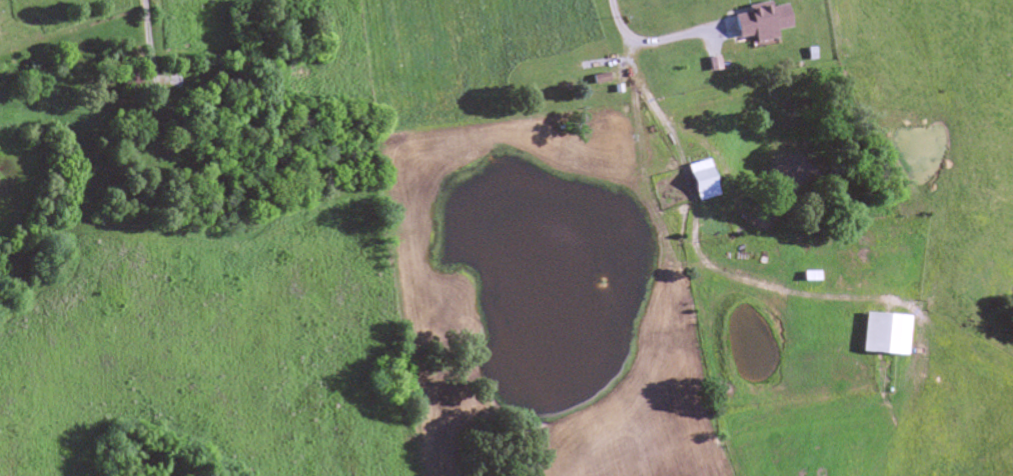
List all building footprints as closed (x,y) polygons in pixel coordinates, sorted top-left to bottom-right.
[(772,39),(771,31),(786,28),(782,3),(727,12),(732,40),(747,37),(748,43),(772,39)] [(587,77),(589,85),(606,82),(604,73),(587,77)] [(693,203),(715,197),(704,160),(682,166),(693,203)] [(906,316),(860,314),(858,353),(904,356),(906,316)]
